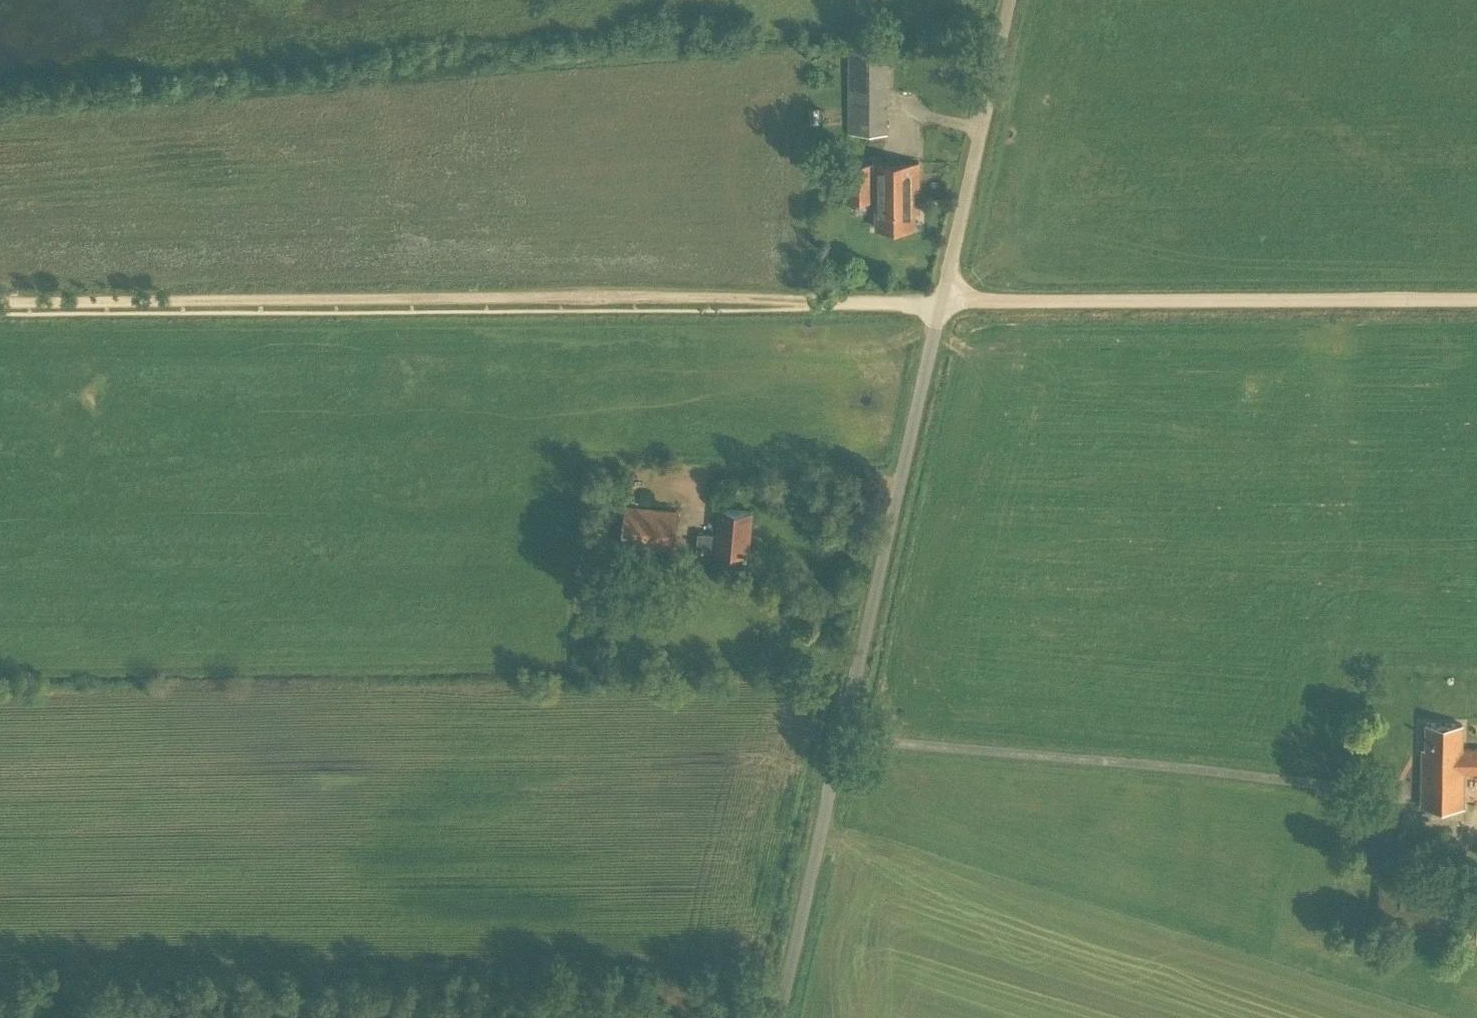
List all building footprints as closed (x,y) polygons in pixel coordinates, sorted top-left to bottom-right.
[(849,105),(848,133),(889,134),(889,49),(849,48),(847,105),(849,105)] [(850,200),(875,201),(875,160),(850,160),(850,200)] [(875,160),(875,201),(878,201),(878,228),(915,229),(915,199),(919,199),(920,161),(875,160)] [(627,506),(623,544),(676,550),(680,511),(627,506)] [(698,548),(715,550),(747,553),(752,511),(719,507),(717,534),(699,532),(698,548)] [(1426,747),(1423,747),(1422,806),(1465,807),(1465,772),(1476,773),(1476,749),(1463,749),(1463,724),(1426,723),(1426,747)] [(1378,920),(1447,926),(1450,880),(1381,875),(1378,920)] [(1468,914),(1476,914),(1476,890),(1469,890),(1468,914)]
